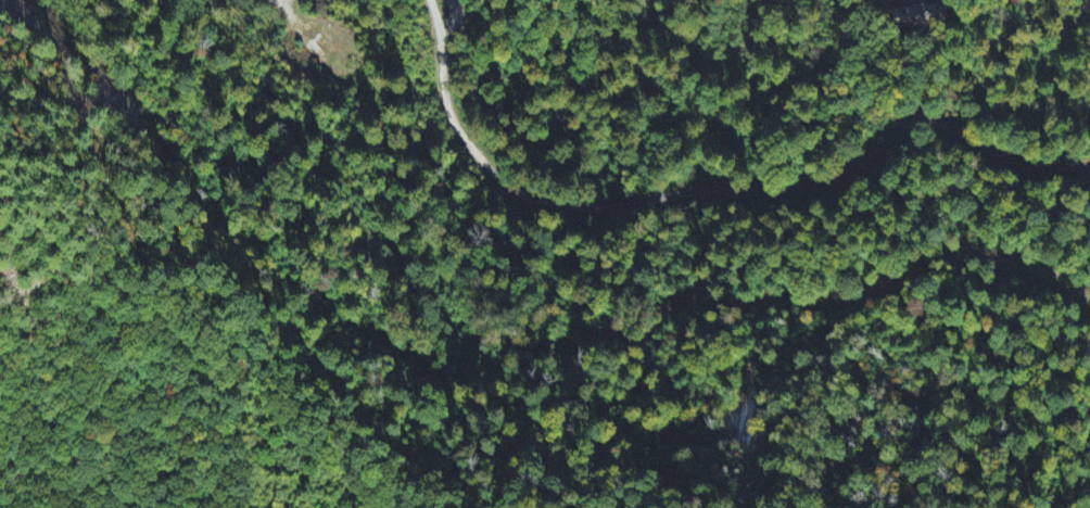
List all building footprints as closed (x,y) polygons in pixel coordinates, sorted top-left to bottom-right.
[(893,34),(931,30),(928,5),(903,7),(903,12),(891,13),(893,34)]
